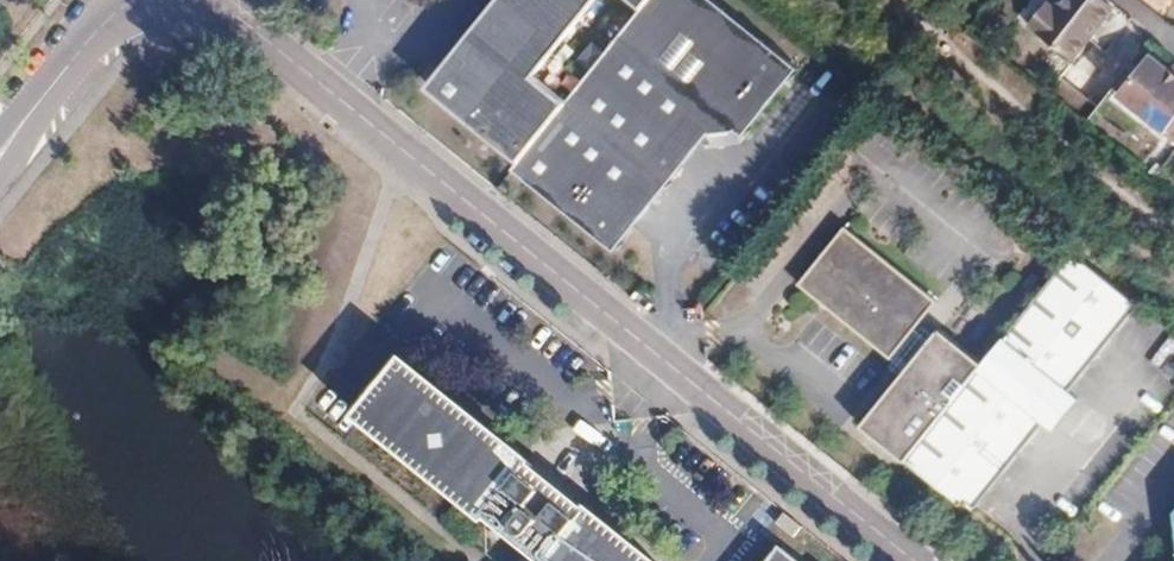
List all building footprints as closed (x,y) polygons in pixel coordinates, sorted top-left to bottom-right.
[(431,62),(412,86),(504,160),(558,94),(526,68),(579,0),(481,0),(431,62)] [(701,0),(633,0),(558,94),(504,160),(500,166),(599,244),(620,219),(692,128),(716,129),(721,122),(731,130),(782,64),(701,0)] [(1030,32),(1075,67),(1115,17),(1093,0),(1067,0),(1056,14),(1048,8),(1030,32)] [(1173,144),(1173,77),(1164,69),(1148,56),(1115,96),(1173,144)] [(1164,69),(1173,77),(1173,68),(1168,64),(1164,69)] [(902,318),(926,288),(834,215),(789,272),(882,344),(883,343),(887,346),(882,352),(891,359),(896,353),(902,358),(855,417),(899,452),(977,355),(932,319),(920,334),(913,329),(918,323),(911,318),(907,322),(902,318)] [(899,452),(890,463),(937,500),(965,498),(1031,415),(1041,423),(1062,397),(1052,389),(1124,299),(1062,249),(977,355),(899,452)] [(345,415),(471,516),(476,509),(497,526),(502,520),(524,538),(519,544),(537,559),(535,560),(641,560),(577,509),(566,523),(555,514),(518,484),(505,474),(516,460),(390,359),(345,415)] [(527,474),(518,484),(555,514),(564,503),(527,474)] [(1163,508),(1167,558),(1164,560),(1173,560),(1173,493),(1163,508)] [(519,544),(524,538),(502,520),(497,526),(519,544)] [(768,542),(752,560),(792,560),(768,542)]
